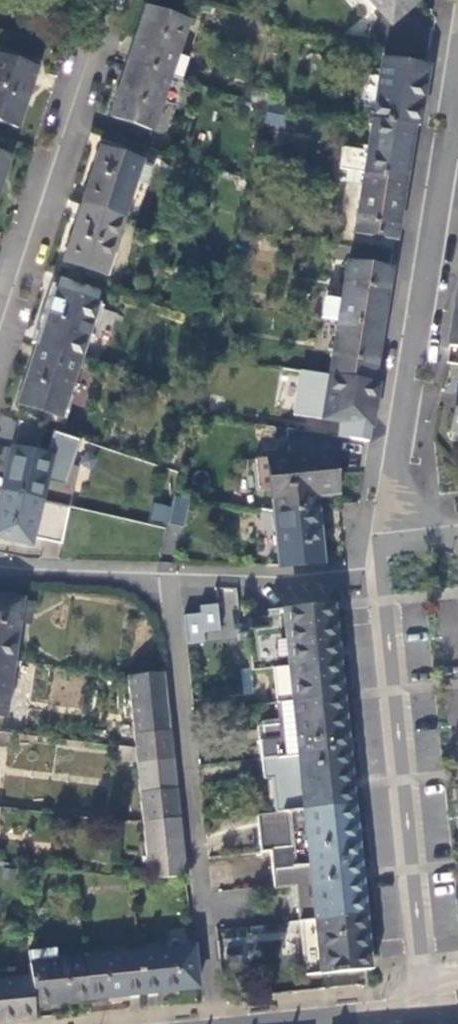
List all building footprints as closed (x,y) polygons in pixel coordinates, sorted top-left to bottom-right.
[(391,24),(419,0),(370,0),(391,24)] [(147,7),(128,62),(171,76),(182,79),(188,58),(178,53),(188,22),(147,7)] [(40,70),(0,58),(0,123),(20,130),(40,70)] [(384,60),(376,119),(415,125),(419,126),(428,66),(384,60)] [(171,76),(128,62),(110,117),(152,132),(171,76)] [(415,125),(376,119),(367,173),(406,179),(415,125)] [(83,204),(125,218),(137,180),(143,160),(101,148),(83,204)] [(10,158),(0,154),(0,188),(10,158)] [(143,160),(137,180),(148,184),(154,164),(143,160)] [(406,179),(367,173),(358,232),(396,239),(406,179)] [(107,276),(125,218),(83,204),(65,261),(107,276)] [(339,320),(382,327),(391,269),(348,261),(339,320)] [(450,346),(457,347),(457,289),(450,346)] [(38,348),(79,361),(97,306),(56,290),(38,348)] [(374,383),(382,327),(339,320),(330,376),(374,383)] [(61,418),(79,361),(38,348),(20,404),(61,418)] [(371,428),(378,384),(374,383),(330,376),(324,419),(371,428)] [(13,446),(2,491),(41,500),(52,455),(13,446)] [(278,511),(317,508),(315,496),(336,493),(330,453),(254,462),(258,492),(274,489),(278,511)] [(2,491),(0,501),(0,537),(31,545),(41,500),(2,491)] [(174,495),(168,523),(183,526),(189,498),(174,495)] [(167,523),(169,504),(151,502),(150,521),(167,523)] [(68,534),(73,507),(58,504),(50,534),(68,534)] [(324,563),(317,508),(278,511),(274,512),(282,567),(324,563)] [(14,658),(19,627),(22,604),(0,600),(0,656),(14,658)] [(22,604),(19,627),(29,629),(34,606),(22,604)] [(251,650),(328,642),(325,605),(269,611),(270,628),(249,632),(251,650)] [(220,607),(186,607),(186,643),(205,643),(205,631),(220,631),(220,607)] [(334,697),(328,642),(251,650),(253,668),(275,666),(279,702),(334,697)] [(14,658),(0,656),(0,718),(5,719),(14,658)] [(168,702),(164,673),(129,676),(132,705),(168,702)] [(339,752),(334,697),(279,702),(282,739),(261,740),(263,760),(339,752)] [(171,732),(168,702),(132,705),(135,734),(171,732)] [(174,762),(171,732),(135,734),(136,749),(137,764),(174,762)] [(345,806),(339,752),(263,760),(264,779),(273,779),(277,812),(290,810),(345,806)] [(177,789),(174,762),(137,764),(141,792),(177,789)] [(180,818),(177,789),(141,792),(144,820),(180,818)] [(350,861),(345,806),(290,810),(294,846),(270,849),(271,868),(350,861)] [(290,810),(277,812),(265,814),(270,849),(294,846),(290,810)] [(183,848),(180,818),(144,820),(144,826),(147,850),(183,848)] [(187,876),(183,848),(147,850),(148,869),(150,881),(187,876)] [(356,915),(350,861),(271,868),(273,887),(284,886),(296,885),(300,922),(356,915)] [(150,881),(148,869),(134,867),(133,878),(150,881)] [(296,885),(284,886),(289,923),(300,922),(296,885)] [(361,974),(356,915),(300,922),(306,977),(361,974)] [(279,965),(280,929),(222,927),(220,962),(279,965)] [(198,987),(194,948),(139,954),(142,993),(198,987)] [(142,993),(139,954),(84,960),(88,999),(142,993)] [(88,999),(84,960),(31,966),(31,980),(35,1005),(88,999)] [(31,980),(0,983),(0,1023),(35,1020),(35,1005),(31,980)]
